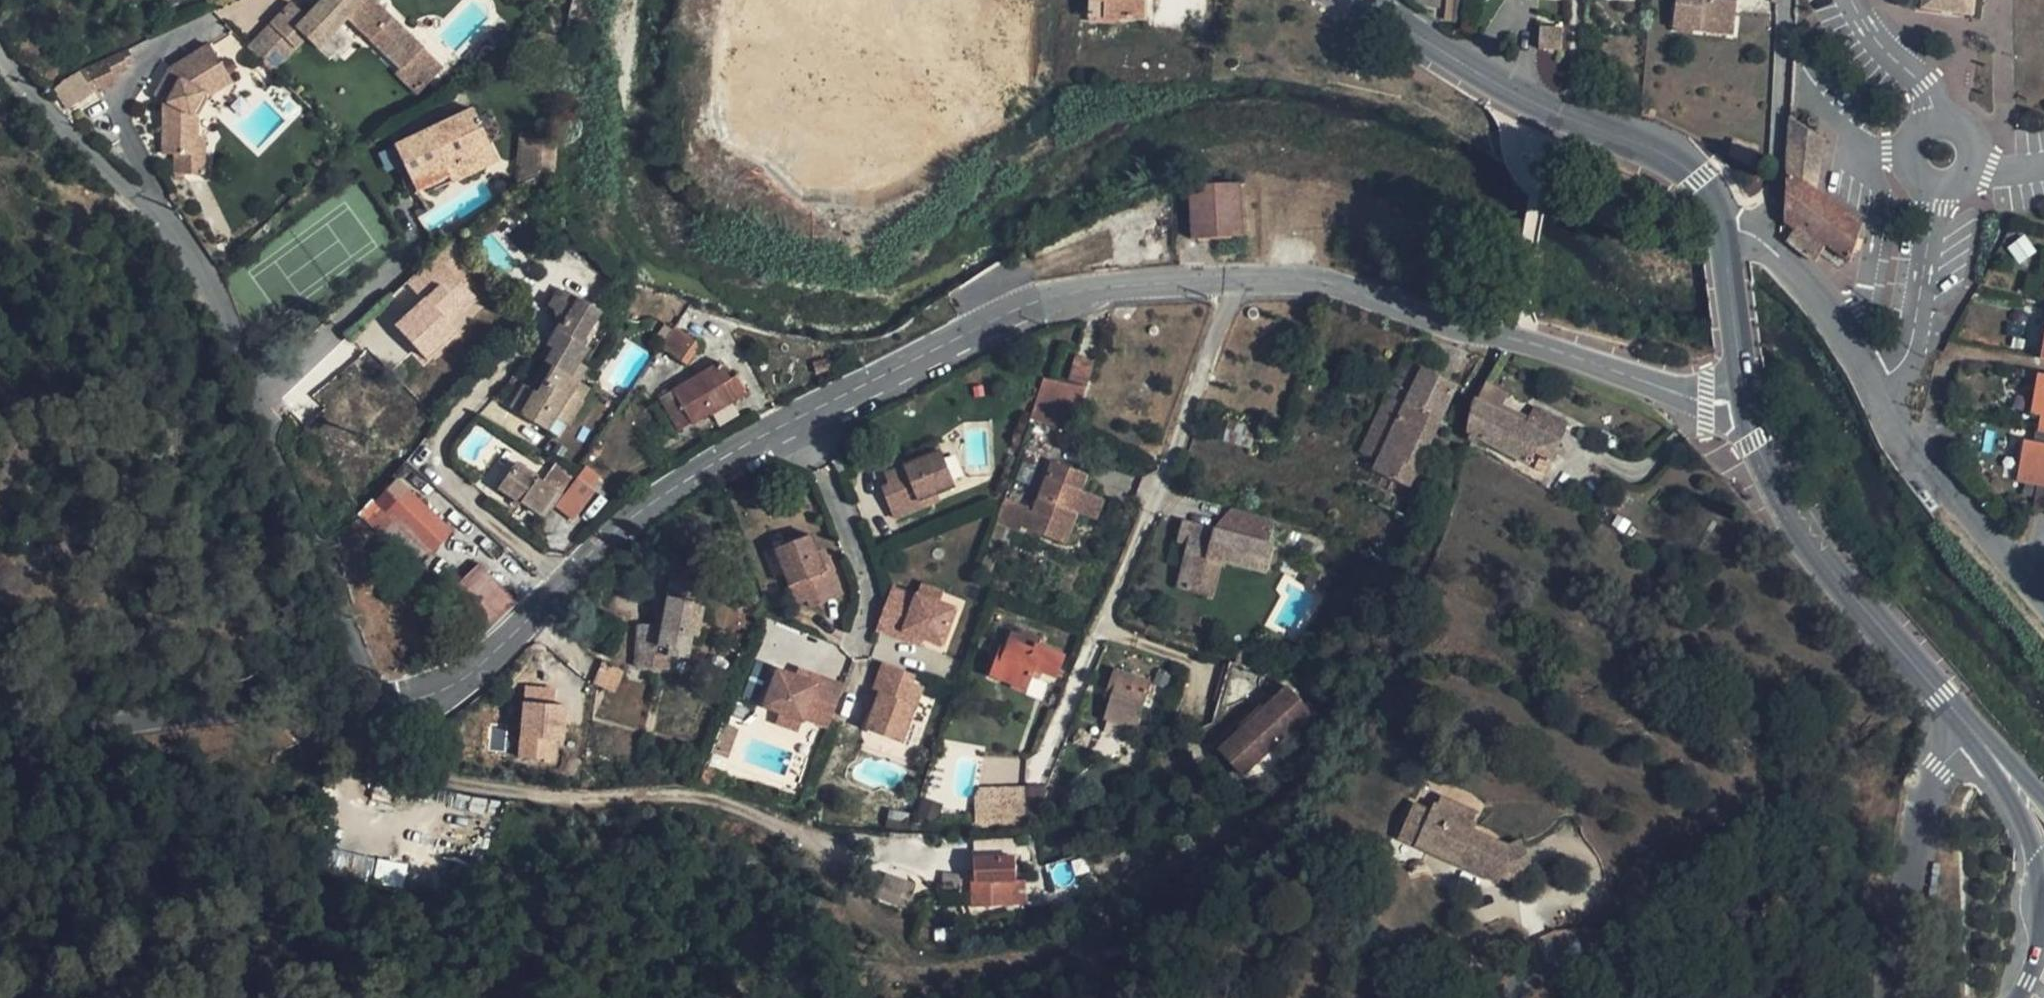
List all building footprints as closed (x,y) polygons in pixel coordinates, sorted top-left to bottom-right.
[(371,0),(323,0),(306,18),(292,4),(281,15),(305,38),(317,48),(347,17),(402,70),(422,49),(371,0)] [(1145,21),(1146,0),(1090,0),(1089,19),(1145,21)] [(1672,28),(1700,31),(1701,18),(1734,23),(1736,0),(1675,0),(1672,28)] [(1917,12),(1966,18),(1969,0),(1919,0),(1917,12)] [(305,38),(281,15),(272,25),(296,48),(305,38)] [(1701,18),(1700,31),(1732,36),(1734,23),(1701,18)] [(296,48),(272,25),(248,50),(272,73),(296,48)] [(1541,28),(1540,49),(1560,50),(1562,30),(1541,28)] [(211,48),(172,72),(162,90),(173,97),(168,107),(165,157),(177,157),(197,157),(198,140),(198,120),(209,100),(233,85),(211,48)] [(125,51),(86,69),(98,94),(114,86),(110,78),(126,72),(123,67),(131,64),(125,51)] [(80,73),(64,82),(80,103),(95,94),(80,73)] [(156,100),(168,107),(173,97),(162,90),(156,100)] [(498,162),(475,111),(397,147),(418,193),(460,173),(463,178),(498,162)] [(1789,118),(1784,225),(1793,231),(1785,242),(1813,263),(1823,245),(1848,263),(1860,230),(1815,197),(1826,142),(1789,118)] [(517,188),(539,178),(543,141),(522,138),(517,188)] [(206,140),(198,140),(197,157),(177,157),(177,177),(186,177),(206,177),(206,140)] [(1241,238),(1239,185),(1190,188),(1192,240),(1241,238)] [(469,243),(463,234),(457,240),(464,247),(469,243)] [(455,275),(473,258),(464,247),(457,240),(409,283),(426,302),(410,316),(399,326),(429,360),(458,333),(445,319),(473,295),(455,275)] [(409,283),(393,297),(410,316),(426,302),(409,283)] [(1451,315),(1459,296),(1450,292),(1442,311),(1451,315)] [(577,311),(582,302),(570,294),(564,303),(577,311)] [(612,294),(599,314),(603,316),(618,326),(631,305),(612,294)] [(445,319),(458,333),(485,308),(473,295),(445,319)] [(599,314),(582,302),(577,311),(564,303),(560,300),(553,310),(561,316),(562,328),(541,361),(555,370),(578,386),(587,372),(579,366),(588,352),(583,347),(603,316),(599,314)] [(676,327),(662,348),(688,366),(702,345),(676,327)] [(1403,361),(1423,372),(1428,362),(1408,352),(1403,361)] [(1088,380),(1094,362),(1080,357),(1071,385),(1085,390),(1088,380)] [(1416,469),(1455,388),(1423,372),(1403,361),(1360,453),(1376,461),(1372,472),(1408,488),(1416,469)] [(723,385),(731,381),(721,364),(673,392),(677,400),(664,408),(676,427),(687,420),(692,426),(709,416),(710,417),(734,403),(723,385)] [(578,386),(555,370),(539,396),(526,387),(511,411),(547,434),(555,421),(569,428),(583,406),(570,398),(578,386)] [(2037,374),(2030,416),(2039,417),(2035,443),(2024,441),(2017,483),(2036,486),(2032,511),(2043,513),(2043,376),(2037,374)] [(1079,410),(1085,390),(1071,385),(1043,376),(1029,419),(1072,433),(1079,410)] [(737,378),(731,381),(723,385),(734,403),(747,395),(737,378)] [(1489,384),(1476,404),(1524,429),(1527,424),(1498,409),(1506,394),(1489,384)] [(570,398),(583,406),(592,394),(578,386),(570,398)] [(1476,404),(1474,403),(1473,404),(1467,434),(1528,468),(1535,457),(1540,460),(1534,471),(1544,476),(1569,429),(1534,410),(1527,424),(1524,429),(1476,404)] [(687,420),(676,427),(680,433),(692,426),(687,420)] [(842,461),(833,466),(840,479),(849,475),(842,461)] [(920,461),(883,476),(887,488),(880,491),(896,530),(918,521),(915,514),(935,507),(953,499),(939,464),(923,471),(920,461)] [(1026,511),(1020,528),(1063,544),(1075,513),(1083,516),(1091,496),(1080,492),(1086,476),(1053,463),(1033,514),(1026,511)] [(542,513),(554,494),(542,486),(514,469),(500,490),(533,512),(535,509),(542,513)] [(561,499),(572,482),(552,469),(542,486),(554,494),(561,499)] [(574,520),(597,491),(581,478),(558,507),(574,520)] [(384,508),(369,522),(415,568),(451,532),(409,489),(387,511),(384,508)] [(1103,501),(1091,496),(1083,516),(1095,520),(1103,501)] [(1002,502),(995,523),(1018,532),(1020,528),(1026,511),(1002,502)] [(938,513),(935,507),(915,514),(918,521),(938,513)] [(1223,536),(1231,512),(1219,508),(1212,532),(1223,536)] [(1267,547),(1274,523),(1231,512),(1223,536),(1212,532),(1181,524),(1177,542),(1186,546),(1174,587),(1196,593),(1206,560),(1221,564),(1264,576),(1273,549),(1267,547)] [(774,550),(797,607),(808,603),(811,610),(841,598),(828,566),(821,568),(816,555),(809,536),(774,550)] [(822,552),(816,555),(821,568),(828,566),(822,552)] [(1210,598),(1221,564),(1206,560),(1196,593),(1210,598)] [(476,562),(442,596),(481,635),(514,601),(476,562)] [(667,581),(661,617),(659,628),(651,627),(635,625),(634,656),(668,660),(669,652),(685,654),(694,608),(701,609),(705,587),(667,581)] [(921,587),(917,597),(940,605),(944,595),(921,587)] [(943,648),(956,611),(940,605),(917,597),(916,600),(892,591),(877,632),(902,641),(905,634),(924,641),(943,648)] [(659,628),(661,617),(653,615),(651,627),(659,628)] [(924,641),(905,634),(902,641),(922,648),(924,641)] [(1026,691),(1031,679),(1034,671),(1041,674),(1057,681),(1066,660),(1038,648),(1041,641),(1025,635),(1023,639),(1014,635),(1003,659),(1000,656),(991,677),(1026,691)] [(990,653),(994,642),(982,637),(978,647),(990,653)] [(684,661),(685,654),(669,652),(668,660),(684,661)] [(609,694),(619,674),(602,665),(592,686),(609,694)] [(1232,665),(1219,704),(1237,710),(1247,705),(1258,696),(1265,677),(1253,672),(1232,665)] [(913,687),(915,680),(885,669),(873,702),(880,704),(875,719),(868,736),(903,749),(924,691),(913,687)] [(1034,671),(1031,679),(1038,682),(1041,674),(1034,671)] [(1114,672),(1107,692),(1114,695),(1111,701),(1104,721),(1134,730),(1149,684),(1114,672)] [(818,683),(797,675),(795,682),(815,690),(818,683)] [(828,733),(843,692),(818,683),(815,690),(795,682),(777,676),(763,712),(780,718),(803,727),(804,724),(828,733)] [(1307,717),(1289,688),(1209,738),(1227,767),(1307,717)] [(1114,695),(1107,692),(1105,698),(1111,701),(1114,695)] [(880,704),(873,702),(868,716),(875,719),(880,704)] [(799,737),(803,727),(780,718),(777,729),(799,737)] [(736,736),(723,732),(713,759),(726,763),(736,736)] [(529,743),(520,767),(546,777),(555,754),(529,743)] [(1022,787),(1022,794),(1021,824),(1038,824),(1041,788),(1022,787)] [(925,795),(924,828),(1021,824),(1022,794),(925,795)] [(1441,797),(1437,806),(1473,823),(1476,814),(1441,797)] [(1534,868),(1525,851),(1513,857),(1508,848),(1475,832),(1478,825),(1473,823),(1437,806),(1434,805),(1430,812),(1414,804),(1399,838),(1496,884),(1499,878),(1507,881),(1534,868)] [(1513,857),(1525,851),(1520,842),(1508,848),(1513,857)] [(367,875),(370,858),(336,852),(333,869),(367,875)] [(1002,883),(1000,858),(979,858),(979,868),(966,869),(966,879),(973,879),(975,907),(1009,906),(1009,884),(1002,883)] [(373,883),(404,886),(406,862),(375,859),(373,883)]
